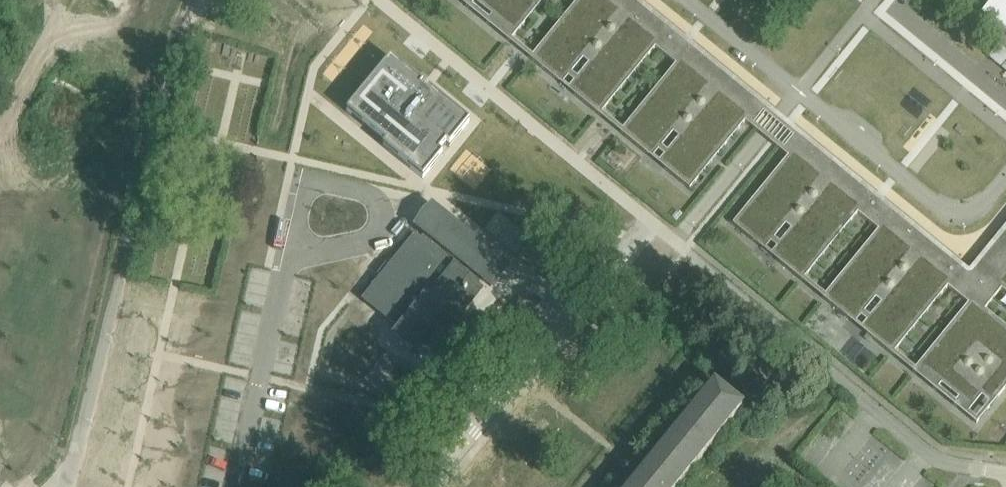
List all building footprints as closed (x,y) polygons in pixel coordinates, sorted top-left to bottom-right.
[(515,32),(509,39),(507,38),(506,39),(510,41),(525,22),(522,20),(538,0),(476,0),(515,32)] [(582,1),(576,9),(542,50),(539,47),(530,58),(556,79),(563,70),(582,84),(574,94),(600,115),(608,104),(605,102),(645,52),(649,55),(655,47),(676,64),(669,72),(672,74),(632,124),(629,121),(620,132),(646,153),(653,143),(672,158),(664,167),(690,188),(698,178),(695,175),(736,126),(739,129),(745,121),(748,124),(763,106),(728,77),(725,81),(718,76),(721,72),(638,4),(635,7),(628,2),(630,0),(582,0),(582,1)] [(982,14),(984,16),(991,7),(997,12),(995,15),(997,17),(1000,14),(1005,19),(1003,22),(1005,24),(1005,0),(993,0),(982,14)] [(420,87),(423,83),(391,57),(357,99),(347,111),(386,143),(383,146),(423,178),(443,154),(439,151),(446,143),(450,146),(469,121),(429,89),(427,92),(420,87)] [(763,106),(748,124),(785,153),(799,136),(763,106)] [(914,371),(921,363),(965,400),(976,387),(981,391),(985,386),(998,397),(1005,387),(1005,332),(990,319),(993,316),(985,309),(1001,289),(1005,292),(1005,230),(1002,235),(1005,238),(1000,245),(997,242),(973,271),(973,276),(966,276),(965,272),(930,243),(927,247),(921,241),(924,238),(840,169),(837,173),(831,168),(834,164),(799,136),(785,153),(788,156),(781,164),(785,166),(744,216),(741,213),(732,224),(758,245),(766,235),(784,250),(776,259),(802,280),(811,270),(807,268),(848,218),(851,221),(858,213),(878,229),(872,237),(875,240),(834,289),(831,287),(823,297),(848,318),(856,309),(874,324),(867,333),(892,354),(901,344),(898,341),(938,292),(941,294),(948,286),(968,303),(955,319),(958,322),(931,355),(928,352),(913,371),(916,374),(917,373),(914,371)] [(420,243),(413,237),(367,294),(364,299),(430,353),(481,290),(476,285),(481,279),(491,287),(492,286),(490,285),(505,267),(507,268),(508,267),(431,205),(415,225),(427,235),(420,243)] [(731,422),(743,406),(714,382),(629,486),(677,486),(731,422)]
